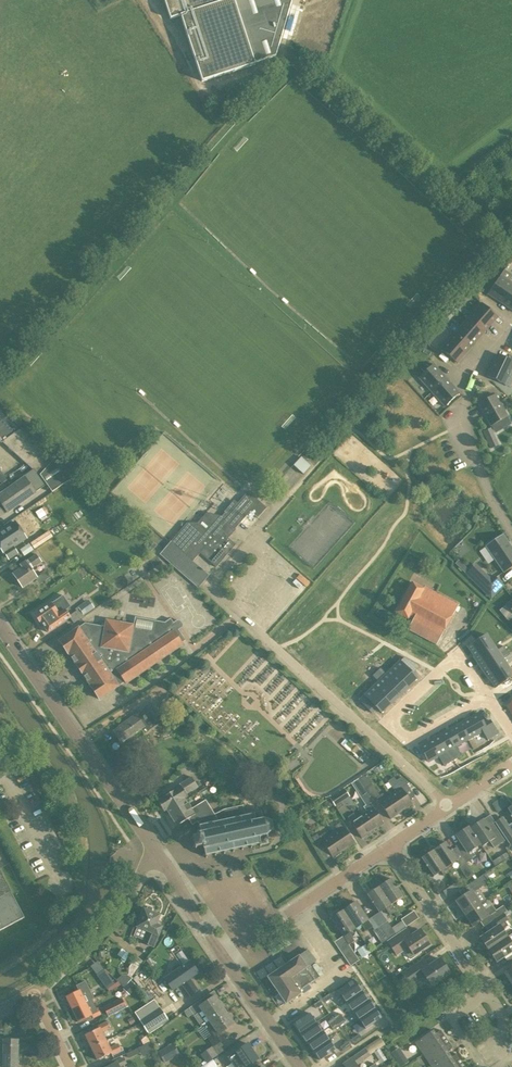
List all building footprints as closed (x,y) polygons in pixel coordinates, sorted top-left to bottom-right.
[(169,18),(180,14),(201,80),(254,63),(254,62),(276,54),(292,0),(164,0),(169,18)] [(488,294),(502,304),(511,289),(511,284),(500,276),(488,294)] [(502,304),(511,310),(511,289),(502,304)] [(481,303),(467,318),(484,333),(497,318),(481,303)] [(484,333),(467,318),(441,349),(457,363),(484,333)] [(511,367),(511,361),(497,354),(486,375),(504,384),(511,367)] [(418,378),(431,392),(446,378),(433,364),(418,378)] [(459,393),(446,378),(431,392),(444,407),(459,393)] [(495,394),(478,404),(490,426),(507,416),(495,394)] [(20,427),(0,409),(0,441),(20,427)] [(48,452),(20,427),(0,441),(0,442),(1,443),(2,442),(32,470),(48,452)] [(492,432),(485,435),(489,444),(496,441),(492,432)] [(0,495),(0,501),(8,513),(17,506),(36,493),(35,492),(43,486),(46,484),(40,475),(54,458),(48,452),(32,470),(23,476),(25,478),(0,495)] [(311,465),(301,457),(293,466),(303,475),(311,465)] [(52,492),(75,477),(54,458),(40,475),(46,484),(52,492)] [(267,507),(248,491),(237,503),(234,500),(223,512),(224,513),(221,517),(220,516),(206,531),(191,518),(170,542),(192,561),(200,553),(216,567),(236,545),(228,538),(236,529),(235,529),(250,512),(257,518),(267,507)] [(21,505),(25,510),(44,497),(40,492),(21,505)] [(43,508),(36,511),(40,518),(47,515),(43,508)] [(14,553),(11,548),(26,538),(15,522),(0,532),(0,547),(7,557),(14,553)] [(49,531),(31,543),(34,549),(52,537),(49,531)] [(485,546),(503,573),(511,567),(511,547),(503,534),(485,546)] [(23,568),(13,574),(23,588),(35,579),(37,578),(37,577),(31,569),(42,562),(36,553),(25,561),(26,562),(21,565),(23,568)] [(504,585),(494,575),(491,579),(480,569),(470,579),(491,599),(504,585)] [(424,589),(412,582),(396,612),(408,619),(409,617),(442,636),(458,606),(425,587),(424,589)] [(39,612),(35,615),(36,616),(40,623),(41,623),(42,625),(48,633),(58,626),(61,624),(65,621),(68,619),(70,618),(68,616),(65,611),(71,606),(63,595),(51,604),(47,607),(44,609),(42,610),(39,612)] [(83,615),(94,608),(88,600),(78,607),(83,615)] [(165,623),(155,621),(136,617),(134,625),(106,620),(105,627),(85,623),(59,641),(68,654),(69,654),(91,686),(90,686),(99,699),(119,686),(118,686),(125,681),(126,684),(183,645),(182,644),(186,641),(178,629),(182,627),(182,624),(179,621),(177,620),(173,623),(171,619),(165,623)] [(474,642),(469,645),(476,656),(494,644),(483,627),(470,635),(474,642)] [(494,644),(476,656),(483,666),(501,654),(494,644)] [(501,654),(483,666),(490,676),(508,664),(501,654)] [(399,659),(389,668),(407,687),(417,678),(410,671),(417,664),(402,656),(399,659)] [(490,676),(497,687),(502,683),(506,688),(511,683),(511,670),(508,664),(490,676)] [(378,667),(375,670),(381,677),(399,696),(407,687),(389,668),(385,673),(378,667)] [(381,677),(372,685),(390,704),(399,696),(381,677)] [(363,694),(358,699),(370,711),(375,707),(381,713),(390,704),(372,685),(363,694)] [(164,720),(160,714),(161,714),(153,703),(136,715),(135,715),(125,722),(126,723),(113,731),(121,743),(144,727),(147,731),(164,720)] [(478,713),(458,725),(467,740),(482,731),(490,745),(501,739),(490,721),(484,724),(478,713)] [(400,737),(405,733),(402,729),(398,724),(393,728),(400,737)] [(346,736),(334,725),(326,734),(331,738),(332,737),(335,740),(333,741),(338,745),(346,736)] [(458,725),(439,736),(453,760),(461,755),(456,746),(467,740),(458,725)] [(439,736),(419,747),(428,762),(438,756),(443,765),(453,760),(439,736)] [(376,774),(381,770),(378,766),(373,770),(376,774)] [(367,774),(358,779),(364,787),(371,782),(372,782),(367,774)] [(390,796),(401,812),(412,805),(404,792),(409,788),(401,777),(396,780),(398,783),(392,787),(395,792),(390,796)] [(351,784),(357,792),(364,787),(358,779),(351,784)] [(344,789),(330,798),(334,804),(337,809),(343,805),(341,802),(349,796),(344,789)] [(379,795),(376,798),(380,803),(391,819),(401,812),(390,796),(386,799),(382,794),(379,795)] [(499,811),(508,805),(502,798),(494,803),(499,811)] [(216,820),(218,819),(205,800),(192,809),(187,801),(168,813),(177,826),(188,819),(192,825),(197,822),(198,824),(200,823),(200,825),(208,824),(208,822),(209,821),(209,823),(217,822),(216,820)] [(366,812),(362,815),(365,819),(369,825),(372,831),(373,831),(383,824),(372,808),(369,803),(365,805),(363,807),(366,812)] [(200,823),(198,824),(199,826),(197,827),(198,832),(196,834),(197,837),(194,837),(194,836),(193,836),(193,838),(192,838),(193,838),(191,839),(191,840),(193,840),(194,846),(193,846),(193,848),(194,847),(195,849),(203,848),(205,854),(203,854),(203,855),(204,855),(205,856),(206,858),(207,857),(207,856),(215,854),(215,856),(216,856),(216,854),(223,852),(224,854),(225,854),(225,852),(232,850),(233,852),(234,852),(234,850),(242,848),(242,850),(243,850),(243,848),(251,846),(251,848),(252,848),(252,846),(260,844),(260,846),(261,846),(261,845),(269,843),(268,838),(267,836),(272,831),(274,831),(275,830),(273,829),(271,822),(273,820),(272,819),(271,820),(264,819),(264,816),(263,816),(262,811),(254,813),(254,812),(253,812),(253,814),(245,815),(245,813),(244,813),(243,806),(231,808),(224,810),(226,820),(218,822),(218,819),(216,820),(217,822),(209,823),(209,821),(208,822),(208,824),(200,825),(200,823)] [(373,831),(362,815),(357,818),(353,813),(348,817),(362,838),(373,831)] [(469,826),(482,846),(489,841),(494,848),(504,841),(492,823),(494,822),(490,815),(470,828),(469,826)] [(333,834),(344,851),(355,843),(340,822),(334,826),(338,831),(333,834)] [(482,847),(482,846),(469,826),(456,835),(461,842),(455,846),(456,847),(474,875),(472,876),(474,879),(482,875),(471,859),(472,859),(468,853),(481,845),(482,847)] [(510,828),(509,827),(501,832),(510,845),(511,844),(511,827),(510,828)] [(344,851),(333,834),(328,838),(324,832),(318,836),(317,834),(311,838),(319,849),(324,845),(333,858),(344,851)] [(456,847),(451,850),(446,842),(434,850),(448,872),(453,869),(451,865),(457,861),(460,866),(459,867),(467,879),(472,876),(474,875),(456,847)] [(443,875),(448,872),(434,850),(422,858),(434,876),(441,871),(443,875)] [(488,881),(495,876),(491,871),(484,876),(488,881)] [(24,918),(0,872),(0,930),(24,918)] [(464,914),(487,899),(487,898),(485,899),(479,888),(487,883),(482,875),(467,885),(472,891),(456,902),(464,914)] [(379,887),(391,905),(403,897),(391,879),(379,887)] [(448,898),(460,890),(455,882),(442,891),(448,898)] [(395,911),(391,905),(379,887),(367,895),(379,913),(385,909),(389,915),(395,911)] [(483,927),(503,913),(506,911),(503,906),(495,911),(487,899),(464,914),(473,927),(480,922),(483,927)] [(344,910),(356,929),(361,925),(365,931),(372,927),(368,921),(368,920),(356,902),(344,910)] [(151,912),(151,908),(147,906),(144,909),(136,927),(145,930),(140,942),(154,948),(158,936),(162,927),(156,924),(160,915),(151,912)] [(356,929),(344,910),(339,913),(337,910),(331,914),(333,917),(331,919),(348,945),(354,941),(349,933),(356,929)] [(406,926),(418,918),(414,910),(401,919),(406,926)] [(507,937),(506,937),(501,929),(507,925),(505,922),(508,920),(503,913),(483,927),(488,934),(481,938),(488,950),(507,937)] [(380,926),(388,938),(395,933),(387,921),(380,926)] [(381,943),(388,938),(380,926),(373,931),(381,943)] [(412,936),(406,928),(386,941),(396,956),(408,947),(414,955),(430,944),(421,930),(412,936)] [(506,937),(507,937),(488,950),(497,962),(504,957),(508,963),(511,960),(511,933),(506,937)] [(181,966),(190,961),(179,944),(171,950),(181,966)] [(358,948),(363,957),(372,952),(367,944),(358,948)] [(350,948),(343,952),(352,965),(358,960),(350,948)] [(306,967),(299,956),(268,977),(286,1003),(300,994),(300,993),(303,991),(301,989),(318,977),(310,965),(306,967)] [(131,978),(142,961),(136,957),(128,967),(128,974),(127,975),(131,978)] [(428,967),(423,958),(401,973),(409,986),(425,975),(432,985),(450,973),(440,959),(428,967)] [(199,991),(190,978),(198,973),(190,961),(175,971),(175,972),(169,976),(175,986),(180,983),(189,997),(199,991)] [(362,972),(346,983),(354,995),(370,984),(362,972)] [(128,982),(121,975),(117,980),(124,987),(128,982)] [(114,984),(110,979),(103,984),(107,989),(114,984)] [(72,1009),(86,1002),(81,993),(89,990),(85,983),(78,987),(79,990),(66,996),(72,1009)] [(370,984),(354,995),(360,1004),(361,1004),(376,993),(370,984)] [(336,987),(329,992),(332,996),(339,991),(336,987)] [(376,993),(361,1004),(367,1012),(383,1002),(377,993),(376,993)] [(327,994),(320,998),(323,1002),(329,998),(327,994)] [(212,1024),(227,1014),(222,1007),(224,1005),(221,1001),(219,1001),(216,998),(210,1002),(205,996),(184,1011),(188,1017),(192,1014),(194,1016),(203,1010),(210,1021),(212,1024)] [(107,1017),(126,1007),(121,998),(103,1007),(107,1017)] [(165,1021),(152,1001),(134,1013),(147,1033),(165,1021)] [(86,1002),(72,1009),(78,1022),(91,1015),(93,1018),(101,1014),(97,1008),(90,1012),(86,1002)] [(383,1002),(367,1012),(373,1022),(389,1011),(383,1002)] [(315,1007),(299,1018),(305,1027),(322,1017),(315,1007)] [(345,1008),(339,1012),(342,1016),(348,1012),(345,1008)] [(339,1012),(333,1017),(335,1021),(342,1016),(339,1012)] [(348,1012),(342,1016),(344,1020),(351,1016),(348,1012)] [(207,1038),(213,1047),(228,1037),(224,1030),(234,1023),(232,1020),(233,1018),(230,1014),(228,1014),(227,1014),(212,1024),(210,1021),(205,1025),(207,1027),(206,1029),(210,1035),(207,1038)] [(342,1016),(335,1021),(338,1024),(344,1020),(342,1016)] [(322,1017),(305,1027),(312,1036),(328,1026),(322,1017)] [(91,1047),(106,1040),(102,1032),(110,1028),(106,1022),(97,1026),(98,1028),(85,1035),(91,1047)] [(328,1026),(312,1036),(319,1045),(335,1034),(329,1025),(328,1026)] [(364,1030),(358,1035),(360,1039),(367,1034),(364,1030)] [(423,1055),(447,1039),(441,1030),(436,1033),(434,1030),(415,1042),(423,1055)] [(335,1034),(319,1045),(325,1054),(341,1043),(335,1034)] [(355,1037),(347,1042),(350,1046),(358,1041),(355,1037)] [(368,1045),(373,1053),(387,1044),(382,1037),(368,1045)] [(18,1054),(18,1039),(0,1039),(0,1054),(18,1054)] [(431,1066),(450,1054),(447,1051),(452,1047),(447,1039),(423,1055),(431,1066)] [(106,1040),(91,1047),(97,1060),(110,1053),(112,1055),(121,1050),(117,1044),(110,1048),(106,1040)] [(132,1059),(154,1049),(151,1042),(128,1053),(132,1059)] [(165,1063),(180,1055),(173,1043),(158,1052),(165,1063)] [(258,1059),(247,1043),(227,1057),(234,1066),(246,1066),(258,1059)] [(217,1055),(211,1046),(200,1054),(206,1063),(217,1055)] [(403,1054),(399,1047),(391,1053),(395,1059),(403,1054)] [(356,1065),(370,1055),(365,1048),(347,1060),(351,1065),(348,1066),(358,1066),(356,1065)] [(382,1062),(387,1059),(381,1049),(376,1053),(382,1062)] [(167,1066),(192,1066),(184,1053),(165,1064),(167,1066)] [(18,1054),(0,1054),(0,1066),(18,1066),(18,1054)] [(463,1062),(457,1054),(452,1057),(450,1054),(431,1066),(432,1066),(456,1066),(463,1062)] [(126,1064),(123,1057),(115,1061),(116,1063),(108,1066),(121,1066),(126,1064)]
